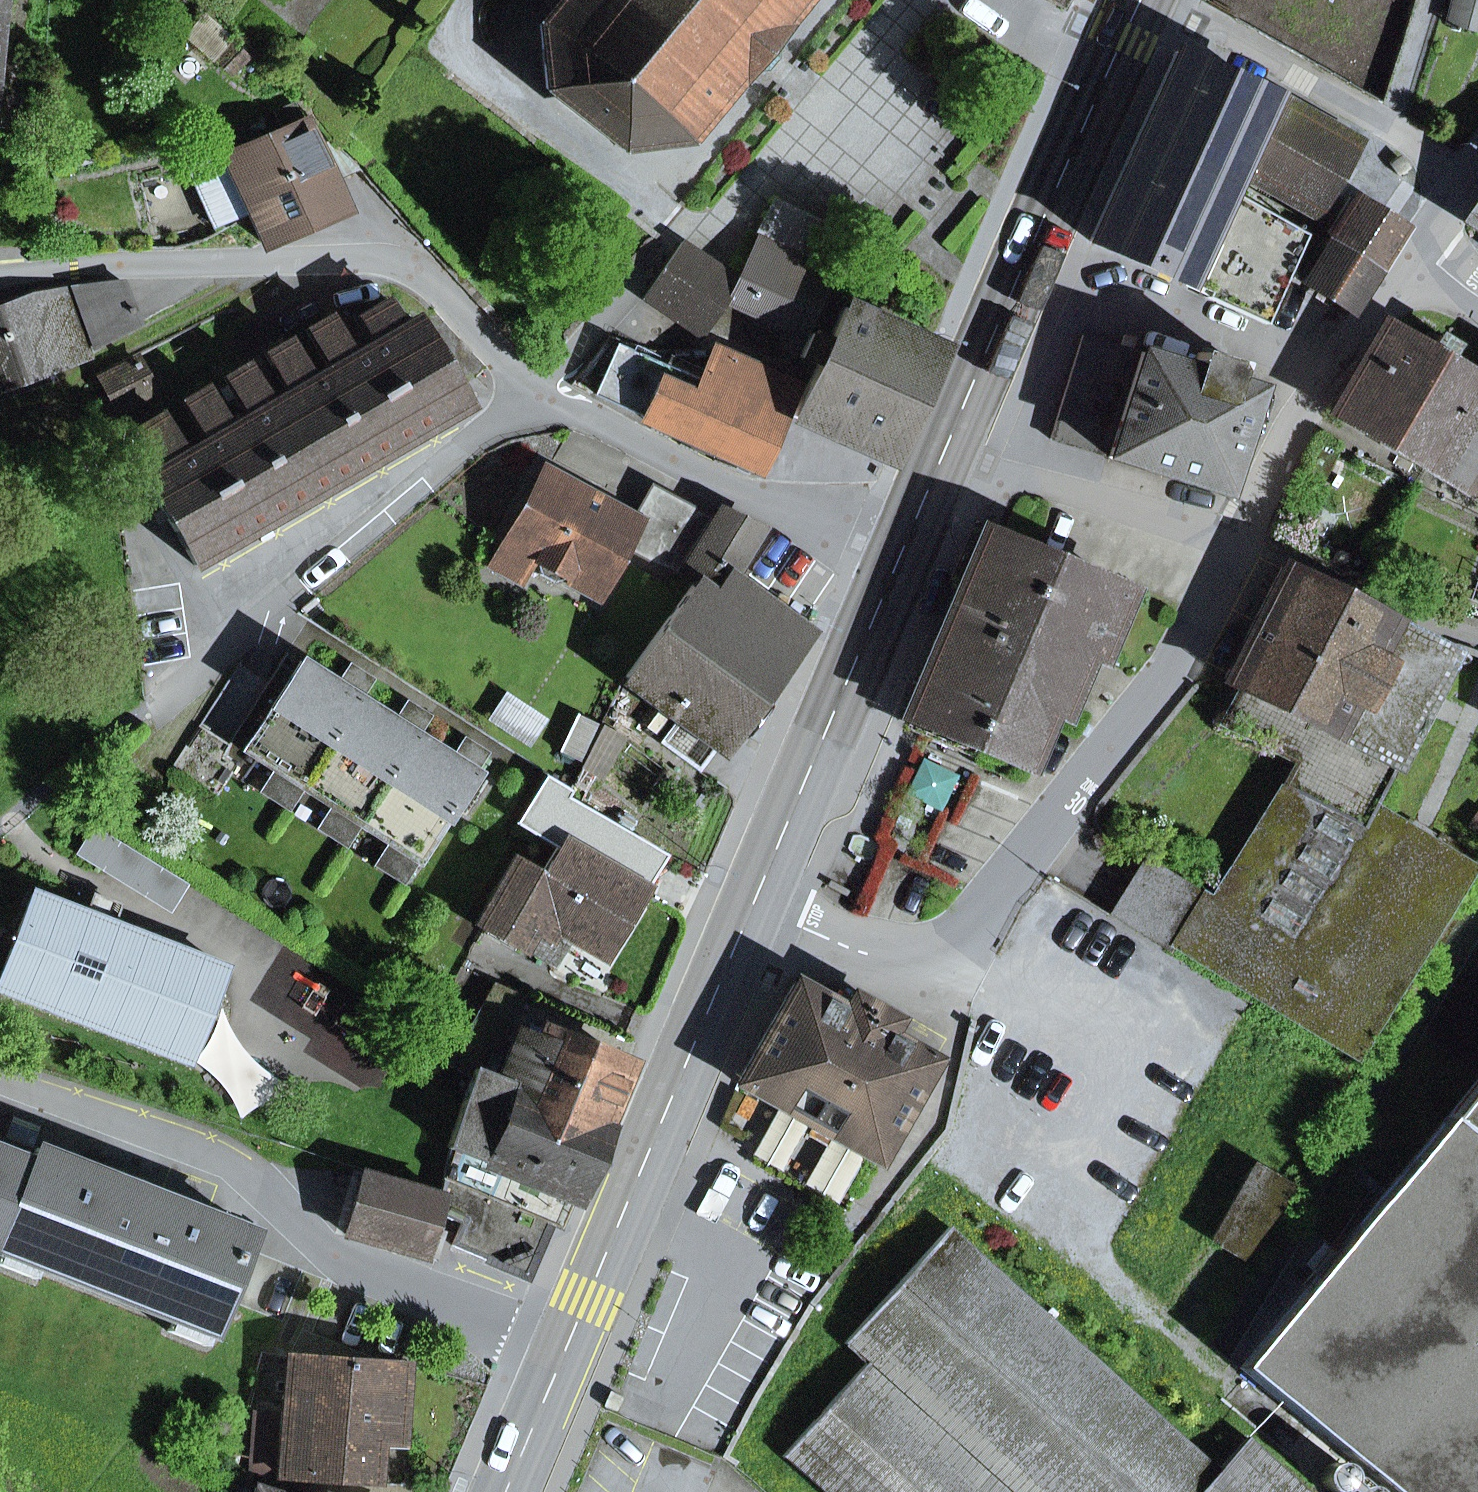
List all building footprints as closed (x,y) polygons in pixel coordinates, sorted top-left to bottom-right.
[(539,25),(546,88),(620,147),(683,139),(794,0),(558,0),(539,25)] [(1449,20),(1477,28),(1477,0),(1454,0),(1449,20)] [(1306,234),(1227,190),(1236,166),(1268,95),(1176,54),(1092,239),(1209,293),(1207,297),(1266,324),(1306,234)] [(1236,166),(1314,211),(1352,144),(1274,99),(1236,166)] [(327,137),(313,143),(293,105),(274,112),(282,130),(189,169),(212,226),(249,210),(263,243),(341,210),(327,177),(354,166),(327,137)] [(1400,229),(1355,201),(1335,234),(1379,262),(1400,229)] [(759,238),(824,270),(841,235),(775,202),(757,237),(759,238)] [(1335,234),(1305,283),(1348,310),(1379,262),(1335,234)] [(729,300),(796,330),(825,271),(824,270),(759,238),(738,281),(729,300)] [(644,298),(699,336),(738,281),(682,243),(644,298)] [(93,347),(139,323),(122,280),(73,287),(93,347)] [(85,350),(63,288),(30,295),(0,306),(0,381),(85,350)] [(357,316),(372,342),(362,348),(414,437),(465,407),(414,318),(401,325),(386,299),(357,316)] [(801,339),(796,350),(913,405),(937,350),(832,303),(817,334),(828,339),(823,349),(801,339)] [(319,374),(371,462),(414,437),(362,348),(351,354),(328,316),(305,330),(327,369),(319,374)] [(1346,414),(1428,464),(1477,380),(1477,377),(1448,359),(1456,346),(1439,335),(1431,349),(1398,329),(1346,414)] [(1081,335),(1049,439),(1106,457),(1138,353),(1081,335)] [(278,398),(330,486),(371,462),(319,374),(310,379),(287,340),(264,354),(286,393),(278,398)] [(656,382),(659,383),(666,368),(617,346),(595,394),(641,415),(656,382)] [(691,399),(659,383),(656,382),(641,415),(757,469),(796,383),(715,346),(699,383),(691,399)] [(792,416),(887,460),(913,405),(796,350),(790,363),(812,373),(792,416)] [(1198,354),(1193,370),(1138,353),(1106,457),(1222,491),(1253,388),(1232,382),(1237,365),(1198,354)] [(101,378),(117,410),(154,392),(137,360),(101,378)] [(237,422),(289,511),(330,486),(278,398),(269,403),(246,364),(223,378),(245,417),(237,422)] [(691,399),(699,383),(666,368),(659,383),(691,399)] [(1428,464),(1477,493),(1477,491),(1477,380),(1428,464)] [(194,447),(246,536),(289,511),(237,422),(228,427),(205,388),(182,402),(204,441),(194,447)] [(142,477),(195,566),(246,536),(194,447),(183,454),(160,414),(132,430),(155,469),(142,477)] [(596,593),(623,544),(633,522),(544,473),(506,544),(531,558),(536,561),(540,574),(553,581),(566,577),(596,593)] [(633,522),(623,544),(654,562),(685,506),(651,488),(633,522)] [(654,562),(678,575),(711,520),(685,506),(654,562)] [(713,600),(726,583),(763,531),(717,510),(678,575),(693,584),(713,600)] [(1086,654),(1098,659),(1126,591),(981,530),(903,715),(1025,767),(1049,711),(1060,716),(1086,654)] [(493,569),(518,583),(531,558),(506,544),(493,569)] [(1360,827),(1363,829),(1374,807),(1452,654),(1281,566),(1224,679),(1241,687),(1223,722),(1296,760),(1212,901),(1287,946),(1360,827)] [(734,722),(801,632),(726,583),(713,600),(693,584),(626,676),(659,700),(653,709),(673,724),(660,742),(698,772),(710,755),(734,722)] [(300,661),(242,751),(270,769),(301,789),(359,699),(334,683),(300,661)] [(334,683),(359,699),(373,678),(348,662),(334,683)] [(392,719),(417,736),(430,715),(405,698),(392,719)] [(359,699),(301,789),(328,806),(359,826),(417,736),(392,719),(359,699)] [(541,724),(507,702),(496,719),(530,742),(541,724)] [(387,844),(418,864),(476,774),(450,757),(417,736),(359,826),(387,844)] [(450,757),(476,774),(489,752),(464,736),(450,757)] [(256,791),(287,811),(301,789),(270,769),(256,791)] [(553,964),(570,936),(602,954),(663,856),(567,798),(569,792),(547,778),(497,862),(512,871),(481,923),(553,964)] [(314,828),(345,848),(359,826),(328,806),(314,828)] [(1434,844),(1374,807),(1363,829),(1360,827),(1287,946),(1212,901),(1202,894),(1171,944),(1355,1058),(1477,859),(1477,855),(1441,833),(1434,844)] [(103,869),(118,844),(93,829),(78,854),(103,869)] [(168,910),(184,885),(118,844),(103,869),(168,910)] [(373,865),(404,885),(418,864),(387,844),(373,865)] [(1112,916),(1168,950),(1171,944),(1202,894),(1146,860),(1112,916)] [(0,975),(0,990),(177,1059),(214,964),(111,924),(85,914),(32,893),(0,975)] [(85,914),(111,924),(117,907),(92,897),(85,914)] [(843,1008),(795,981),(737,1083),(807,1124),(876,1163),(934,1061),(888,1034),(896,1019),(851,994),(843,1008)] [(457,995),(425,1047),(470,1074),(525,998),(494,983),(479,1008),(457,995)] [(516,1032),(496,1081),(521,1093),(522,1091),(605,1125),(630,1064),(528,1023),(523,1035),(516,1032)] [(544,1219),(561,1227),(605,1125),(522,1091),(521,1093),(496,1081),(476,1072),(443,1195),(439,1213),(461,1223),(452,1244),(526,1277),(540,1246),(534,1243),(544,1219)] [(1239,1368),(1390,1491),(1477,1491),(1477,1079),(1239,1368)] [(213,1336),(254,1233),(144,1190),(101,1174),(36,1148),(30,1162),(0,1239),(0,1253),(1,1253),(38,1268),(171,1320),(209,1335),(213,1336)] [(30,1162),(0,1150),(0,1239),(30,1162)] [(150,1173),(108,1157),(101,1174),(144,1190),(150,1173)] [(1251,1167),(1212,1238),(1250,1259),(1289,1188),(1251,1167)] [(444,1231),(435,1228),(439,1213),(443,1195),(364,1171),(346,1233),(436,1261),(444,1231)] [(1248,1442),(1248,1438),(1216,1473),(950,1231),(949,1227),(845,1342),(849,1342),(868,1360),(782,1455),(786,1456),(826,1491),(1304,1491),(1248,1442)] [(38,1268),(1,1253),(0,1255),(0,1266),(34,1279),(38,1268)] [(204,1346),(209,1335),(171,1320),(167,1331),(204,1346)] [(379,1445),(400,1446),(405,1364),(289,1355),(284,1414),(255,1412),(250,1473),(377,1484),(379,1445)] [(1347,1468),(1337,1463),(1326,1466),(1320,1476),(1324,1487),(1333,1491),(1335,1491),(1345,1489),(1350,1479),(1347,1468)]
